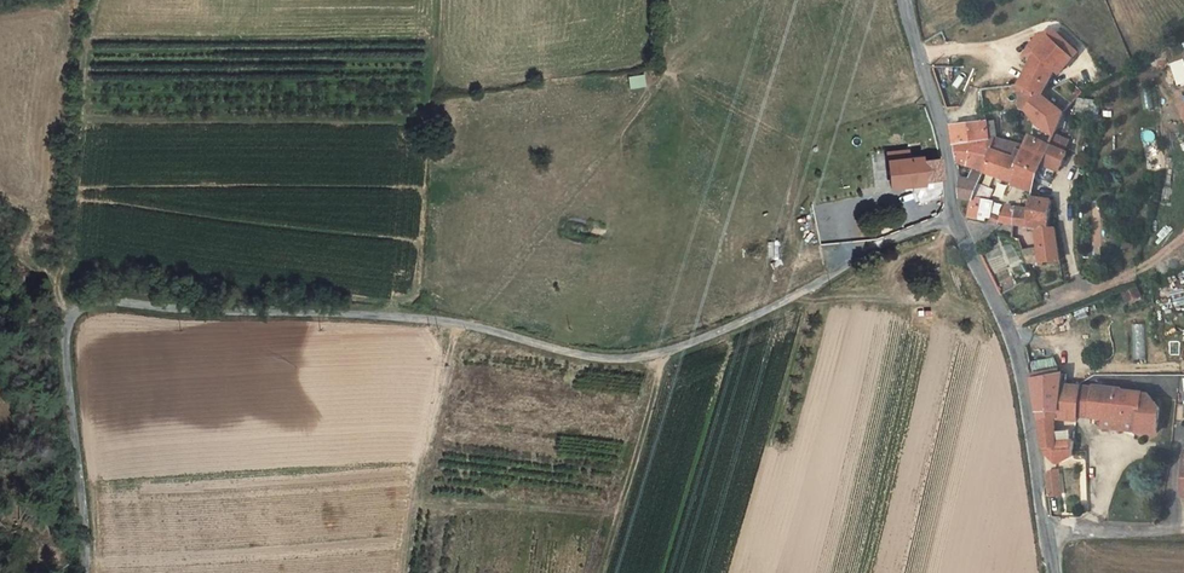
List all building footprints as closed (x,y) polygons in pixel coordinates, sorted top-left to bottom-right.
[(1027,55),(1034,58),(1038,50),(1049,37),(1073,58),(1078,52),(1055,31),(1043,33),(1030,46),(1027,55)] [(1034,58),(1021,82),(1042,94),(1057,69),(1061,73),(1073,58),(1049,37),(1038,50),(1034,58)] [(1183,85),(1183,59),(1171,64),(1179,87),(1183,85)] [(1072,83),(1078,89),(1083,83),(1077,78),(1072,83)] [(1021,105),(1020,81),(1008,83),(1013,106),(1021,105)] [(1021,82),(1020,81),(1021,105),(1037,110),(1035,118),(1047,128),(1042,139),(1052,143),(1056,133),(1067,110),(1053,100),(1042,94),(1021,82)] [(989,118),(957,123),(959,140),(992,141),(992,137),(989,118)] [(1056,133),(1052,143),(1062,148),(1067,137),(1056,133)] [(1028,145),(1023,159),(1016,182),(1015,186),(1034,190),(1034,189),(1037,178),(1048,182),(1057,163),(1062,165),(1068,151),(1062,148),(1052,143),(1042,139),(1032,135),(1028,145)] [(998,155),(1023,159),(1028,145),(992,137),(992,141),(994,159),(998,155)] [(979,159),(994,159),(992,141),(959,140),(959,149),(961,159),(979,159)] [(998,155),(994,159),(985,175),(976,194),(971,215),(988,218),(991,212),(995,213),(999,200),(993,198),(996,178),(1016,182),(1023,159),(998,155)] [(937,169),(935,161),(913,162),(913,158),(893,160),(895,170),(886,171),(888,184),(938,177),(937,169)] [(978,174),(985,175),(994,159),(979,159),(978,174)] [(978,174),(962,174),(965,193),(976,194),(985,175),(978,174)] [(1043,245),(1046,262),(1064,259),(1059,226),(1051,224),(1052,196),(1033,195),(1031,207),(1019,208),(1018,218),(1017,221),(1039,226),(1043,245)] [(1011,208),(1009,216),(1018,218),(1019,208),(1011,208)] [(1026,247),(1033,263),(1046,262),(1043,245),(1026,247)] [(1139,282),(1124,287),(1128,298),(1142,292),(1139,282)] [(1077,419),(1077,416),(1078,387),(1062,386),(1061,372),(1033,379),(1034,384),(1038,400),(1040,415),(1058,417),(1077,419)] [(1094,389),(1092,417),(1102,418),(1101,428),(1156,432),(1159,406),(1149,397),(1141,397),(1142,395),(1121,393),(1121,388),(1093,386),(1094,389)] [(1078,387),(1077,416),(1092,417),(1094,389),(1078,387)] [(1060,458),(1075,452),(1076,442),(1057,441),(1058,417),(1040,415),(1041,420),(1044,444),(1044,447),(1060,458)] [(1054,466),(1049,474),(1051,497),(1051,501),(1066,501),(1061,465),(1054,466)]
